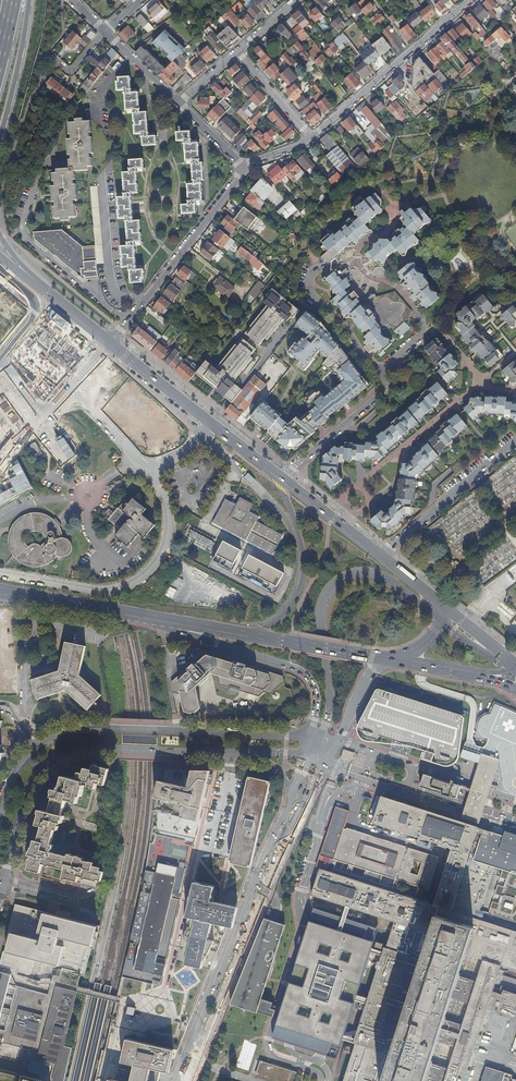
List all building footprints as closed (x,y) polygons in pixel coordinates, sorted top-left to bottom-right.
[(266,7),(260,0),(256,0),(257,0),(254,2),(261,10),(263,11),(264,10),(263,9),(266,7)] [(275,9),(272,6),(267,0),(260,0),(266,7),(268,4),(269,5),(268,6),(272,11),(275,9)] [(321,8),(325,4),(324,3),(325,2),(323,0),(315,0),(321,8)] [(357,4),(360,8),(361,8),(368,2),(366,0),(363,0),(357,4)] [(418,12),(419,14),(424,10),(418,4),(421,2),(420,0),(408,0),(418,12)] [(446,9),(443,5),(439,0),(433,0),(432,1),(441,13),(446,9)] [(482,7),(489,15),(493,19),(496,16),(491,11),(497,5),(491,0),(489,0),(482,7)] [(503,8),(508,14),(512,11),(507,5),(508,3),(511,0),(510,0),(502,0),(506,5),(503,8)] [(147,11),(154,18),(166,8),(159,1),(147,11)] [(368,2),(361,8),(362,10),(370,3),(368,2)] [(370,3),(362,10),(366,14),(369,11),(370,12),(372,10),(371,9),(374,7),(370,3)] [(257,23),(266,15),(263,11),(261,10),(261,11),(255,4),(248,10),(253,17),(252,18),(257,23)] [(361,8),(360,8),(356,4),(348,10),(355,18),(359,14),(363,19),(366,16),(362,10),(361,8)] [(482,7),(481,5),(473,13),(481,22),(489,15),(482,7)] [(436,14),(430,6),(424,10),(419,14),(423,20),(425,22),(436,14)] [(324,15),(317,7),(313,11),(314,12),(311,15),(316,21),(324,15)] [(507,15),(500,7),(497,9),(504,18),(507,15)] [(222,17),(233,30),(242,22),(241,22),(234,14),(231,10),(222,17)] [(299,11),(293,17),(300,25),(301,27),(302,27),(303,28),(310,23),(299,11)] [(374,17),(370,20),(371,22),(372,22),(375,26),(378,24),(379,25),(381,23),(380,22),(384,19),(381,15),(376,19),(375,18),(381,12),(380,11),(374,17)] [(423,20),(419,14),(418,12),(408,20),(413,27),(423,20)] [(142,14),(137,19),(144,27),(145,27),(150,32),(155,29),(142,14)] [(242,22),(247,29),(255,22),(248,14),(246,16),(247,17),(241,22),(242,22)] [(483,29),(479,24),(478,24),(470,15),(466,18),(474,28),(475,27),(480,33),(482,32),(481,30),(483,29)] [(227,46),(239,36),(233,30),(222,17),(219,19),(218,20),(222,24),(226,28),(218,36),(227,46)] [(293,17),(292,17),(285,23),(293,31),(294,30),(300,25),(293,17)] [(346,25),(339,17),(331,24),(338,31),(346,25)] [(408,41),(416,34),(408,24),(400,31),(408,41)] [(471,34),(463,24),(456,30),(464,40),(471,34)] [(292,36),(283,25),(276,31),(280,37),(283,35),(282,34),(283,33),(288,39),(291,37),(292,36)] [(309,36),(301,27),(300,25),(294,30),(300,38),(301,38),(303,41),(309,36)] [(391,33),(393,31),(389,25),(382,31),(391,42),(395,38),(391,33)] [(129,26),(120,34),(128,41),(134,35),(136,37),(138,35),(129,26)] [(213,33),(214,32),(209,27),(208,28),(212,33),(207,38),(218,51),(222,48),(217,42),(219,40),(213,33)] [(501,28),(492,37),(495,41),(500,36),(505,42),(510,38),(505,32),(501,28)] [(167,30),(154,43),(174,62),(180,55),(186,49),(167,30)] [(453,30),(447,35),(455,44),(456,43),(454,42),(459,37),(453,30)] [(487,33),(485,31),(479,36),(476,33),(473,35),(477,41),(487,33)] [(73,33),(69,38),(75,43),(77,40),(80,42),(82,40),(73,33)] [(269,41),(273,46),(281,40),(274,33),(267,39),(269,41)] [(333,41),(338,47),(348,39),(343,33),(340,35),(333,41)] [(442,39),(441,40),(442,42),(448,49),(450,48),(456,56),(457,55),(465,63),(466,62),(467,63),(468,62),(467,61),(468,60),(466,57),(460,51),(459,48),(455,44),(447,35),(445,33),(440,37),(442,39)] [(68,37),(66,36),(65,38),(67,40),(64,43),(73,51),(80,42),(77,40),(75,43),(69,38),(68,37)] [(495,41),(498,44),(500,47),(505,42),(500,36),(495,41)] [(380,56),(391,47),(383,37),(372,45),(380,56)] [(495,41),(492,37),(484,43),(488,47),(489,48),(490,47),(492,49),(498,44),(495,41)] [(398,51),(402,48),(395,38),(391,42),(398,51)] [(273,46),(269,41),(261,48),(266,54),(258,61),(266,70),(270,67),(267,63),(271,59),(268,56),(276,49),(273,46)] [(306,61),(311,56),(309,54),(308,53),(302,46),(300,47),(298,45),(300,44),(298,41),(298,42),(297,43),(290,48),(289,47),(289,48),(289,49),(290,50),(291,51),(292,51),(293,51),(294,51),(294,50),(295,50),(305,61),(306,61)] [(330,56),(339,49),(333,42),(330,45),(332,47),(330,49),(329,48),(327,49),(328,50),(326,51),(330,56)] [(442,42),(436,47),(443,56),(444,56),(450,51),(448,49),(442,42)] [(313,59),(321,52),(322,51),(315,43),(312,46),(314,48),(316,51),(315,51),(314,50),(309,54),(311,56),(313,59)] [(207,62),(215,55),(207,45),(199,52),(207,62)] [(266,54),(259,46),(255,50),(262,57),(266,54)] [(365,62),(368,65),(371,62),(372,63),(377,59),(375,58),(379,55),(372,46),(360,55),(365,62)] [(142,47),(136,53),(159,75),(166,70),(147,50),(146,51),(142,47)] [(444,56),(443,56),(443,57),(435,48),(427,55),(434,63),(441,58),(444,60),(446,59),(445,58),(444,56)] [(493,53),(490,55),(495,61),(502,55),(497,50),(493,53)] [(106,70),(118,55),(115,52),(108,61),(107,60),(105,62),(104,61),(101,65),(91,57),(88,61),(98,69),(101,72),(104,68),(106,70)] [(286,53),(282,56),(290,66),(296,61),(295,59),(294,60),(292,57),(290,58),(286,53)] [(180,55),(174,62),(179,67),(182,69),(185,66),(179,59),(182,57),(180,55)] [(319,65),(327,59),(323,55),(321,56),(320,55),(319,56),(320,57),(316,61),(319,65)] [(373,65),(382,58),(379,55),(375,58),(377,59),(372,63),(373,65)] [(472,62),(476,67),(478,66),(482,62),(478,57),(472,62)] [(329,61),(344,80),(353,90),(361,83),(353,73),(346,78),(341,73),(344,71),(333,58),(329,61)] [(434,75),(420,58),(416,61),(413,67),(413,88),(424,102),(431,97),(434,100),(435,101),(437,100),(433,95),(442,87),(436,80),(427,88),(422,82),(424,81),(424,76),(421,72),(424,70),(430,78),(431,78),(434,75)] [(205,66),(202,61),(196,66),(194,64),(193,62),(189,66),(196,74),(205,66)] [(166,70),(159,75),(169,85),(175,78),(172,75),(179,67),(174,62),(166,70)] [(363,78),(372,71),(368,65),(365,62),(356,69),(363,78)] [(117,72),(122,66),(118,63),(113,69),(117,72)] [(274,80),(280,74),(278,71),(280,69),(274,63),(270,67),(266,70),(274,80)] [(305,71),(308,74),(314,69),(309,63),(308,63),(303,68),(305,71)] [(467,70),(469,73),(475,68),(471,63),(465,68),(467,70)] [(206,66),(205,66),(196,74),(197,75),(206,66)] [(233,77),(241,70),(237,66),(229,73),(233,77)] [(282,85),(286,88),(298,78),(289,67),(280,74),(286,81),(282,85)] [(94,85),(103,73),(101,72),(98,69),(92,76),(92,77),(90,80),(91,81),(90,82),(94,85)] [(79,70),(75,75),(81,80),(85,75),(79,70)] [(461,76),(463,79),(467,75),(469,73),(467,70),(460,75),(461,76)] [(300,81),(308,74),(305,71),(298,78),(300,81)] [(439,72),(435,76),(436,77),(440,82),(443,86),(448,81),(439,72)] [(243,73),(235,80),(243,88),(250,81),(243,73)] [(192,79),(186,74),(185,75),(172,88),(175,91),(180,86),(184,89),(188,86),(186,85),(192,79)] [(393,84),(388,88),(391,92),(392,93),(394,96),(402,89),(400,86),(401,85),(400,84),(404,81),(400,76),(392,83),(393,84)] [(52,78),(47,84),(60,95),(65,89),(60,85),(58,83),(59,82),(58,81),(57,82),(54,80),(52,78)] [(143,146),(143,147),(157,146),(157,145),(156,137),(157,137),(154,137),(154,134),(150,134),(149,134),(148,126),(149,126),(149,125),(148,125),(148,122),(148,121),(147,114),(148,113),(141,113),(140,110),(141,110),(140,110),(139,102),(140,102),(139,102),(139,94),(139,93),(136,93),(136,91),(133,91),(133,90),(132,90),(132,89),(131,82),(131,78),(118,79),(119,79),(119,83),(117,83),(118,91),(117,91),(117,92),(125,91),(125,94),(124,94),(124,95),(125,95),(126,102),(125,103),(126,103),(127,111),(126,111),(126,112),(129,111),(129,113),(129,114),(133,114),(134,114),(135,122),(134,122),(134,123),(135,123),(136,126),(134,126),(134,127),(135,127),(136,135),(135,135),(142,135),(142,138),(143,138),(143,146)] [(224,79),(221,82),(227,88),(230,85),(224,79)] [(243,88),(235,80),(234,81),(241,89),(243,88)] [(235,98),(236,97),(231,92),(227,88),(224,91),(215,83),(211,88),(223,100),(228,105),(232,101),(227,97),(229,96),(230,97),(232,95),(235,98)] [(86,86),(84,84),(79,92),(85,97),(90,89),(86,86)] [(251,97),(257,91),(250,84),(244,90),(251,97)] [(300,94),(303,91),(296,84),(288,91),(296,100),(301,95),(300,94)] [(336,88),(342,97),(347,93),(340,85),(336,88)] [(388,88),(387,87),(386,87),(383,90),(383,91),(388,96),(392,93),(391,92),(388,88)] [(65,89),(60,95),(62,96),(69,102),(75,94),(71,91),(70,93),(67,91),(65,89)] [(315,100),(323,94),(321,91),(313,98),(315,100)] [(247,122),(249,120),(250,119),(244,112),(254,102),(258,107),(265,99),(258,92),(239,111),(237,113),(247,122)] [(309,102),(303,96),(297,101),(302,107),(303,106),(304,107),(309,102)] [(215,100),(215,97),(210,97),(210,99),(201,99),(201,103),(199,103),(199,108),(210,109),(210,104),(214,105),(214,100),(215,100)] [(325,113),(333,107),(325,98),(318,104),(325,113)] [(385,107),(379,99),(371,106),(377,113),(385,107)] [(232,108),(229,105),(228,105),(223,100),(208,115),(217,123),(226,114),(232,108)] [(237,113),(239,111),(237,108),(238,108),(232,102),(229,105),(232,108),(235,111),(237,113)] [(316,110),(319,108),(314,102),(306,108),(318,121),(322,118),(316,110)] [(382,124),(364,103),(358,108),(361,111),(362,111),(377,128),(382,124)] [(471,110),(466,107),(462,111),(464,116),(470,115),(471,110)] [(235,111),(232,108),(226,114),(229,117),(235,111)] [(300,113),(303,117),(305,115),(314,125),(318,121),(306,108),(300,113)] [(393,116),(399,123),(400,121),(401,122),(406,117),(399,109),(394,114),(394,115),(393,116)] [(262,115),(259,111),(250,120),(249,120),(247,122),(250,125),(253,123),(254,124),(262,115)] [(272,114),(271,114),(268,117),(273,123),(276,120),(278,122),(282,118),(276,111),(272,114)] [(233,140),(241,132),(227,118),(219,126),(233,140)] [(289,127),(282,118),(278,122),(279,123),(276,125),(283,132),(289,127)] [(358,125),(351,118),(343,125),(350,132),(358,125)] [(62,222),(70,221),(70,218),(77,217),(76,205),(75,205),(75,204),(74,204),(74,202),(77,202),(77,201),(78,201),(77,185),(74,185),(74,183),(75,182),(75,181),(76,181),(76,172),(91,171),(91,167),(93,167),(92,158),(90,158),(90,153),(94,153),(93,137),(90,137),(90,133),(92,133),(91,122),(84,122),(84,119),(75,120),(76,123),(67,124),(69,135),(70,135),(71,140),(66,140),(68,156),(70,155),(71,160),(69,160),(69,168),(62,169),(62,168),(61,168),(61,169),(60,169),(60,168),(56,168),(57,174),(52,174),(53,183),(55,183),(55,187),(51,187),(53,203),(55,203),(56,207),(53,207),(54,219),(55,219),(55,220),(60,220),(60,219),(62,219),(62,222)] [(384,148),(394,139),(382,124),(377,128),(371,133),(380,144),(380,143),(383,146),(383,147),(384,148)] [(251,127),(250,126),(247,130),(251,134),(253,132),(255,130),(251,127)] [(346,134),(341,127),(337,130),(343,136),(346,134)] [(277,133),(272,128),(271,129),(272,130),(269,133),(268,132),(267,133),(263,137),(268,142),(268,143),(269,144),(270,142),(269,141),(276,134),(277,133)] [(301,136),(294,128),(292,130),(291,129),(283,137),(282,136),(281,137),(286,141),(295,134),(299,138),(301,136)] [(185,214),(185,218),(192,218),(192,214),(197,213),(196,213),(196,205),(197,205),(197,204),(200,204),(200,203),(203,203),(203,200),(202,201),(202,193),(202,192),(201,185),(202,184),(202,181),(205,181),(205,180),(204,180),(204,172),(203,164),(204,164),(201,164),(200,161),(201,161),(201,160),(200,160),(199,152),(200,152),(199,152),(199,144),(196,144),(196,141),(192,141),(191,141),(191,140),(191,133),(191,132),(176,133),(176,134),(177,134),(177,141),(177,142),(184,142),(185,145),(184,145),(185,145),(186,153),(185,153),(186,153),(186,161),(186,162),(189,161),(189,163),(189,164),(192,164),(192,165),(193,173),(192,173),(193,173),(193,181),(193,182),(191,182),(191,183),(191,185),(188,185),(189,193),(188,193),(188,194),(189,194),(189,202),(188,202),(189,202),(189,205),(182,206),(183,214),(182,214),(185,214)] [(249,136),(254,140),(256,138),(265,149),(269,145),(262,138),(263,137),(267,133),(265,132),(262,134),(260,132),(256,135),(253,132),(251,134),(249,136)] [(232,146),(239,153),(242,149),(243,149),(242,148),(247,142),(245,140),(247,138),(243,134),(237,141),(232,146)] [(331,153),(327,157),(341,173),(347,168),(352,175),(358,170),(328,134),(321,140),(331,153)] [(243,149),(242,149),(244,152),(250,147),(255,152),(259,149),(252,141),(248,144),(243,149)] [(379,150),(376,147),(372,142),(368,145),(375,153),(379,150)] [(366,161),(367,162),(369,160),(367,157),(366,157),(359,149),(351,156),(360,167),(366,161)] [(316,168),(305,155),(299,161),(308,171),(310,169),(312,171),(316,168)] [(142,282),(142,279),(145,279),(145,278),(144,278),(144,270),(141,270),(141,267),(137,267),(137,266),(136,259),(137,259),(136,258),(136,255),(136,254),(135,246),(136,246),(137,246),(139,245),(139,244),(139,243),(142,242),(141,234),(142,234),(142,233),(140,234),(140,230),(142,230),(142,229),(141,229),(141,222),(141,221),(136,222),(134,222),(134,219),(134,218),(133,218),(132,210),(133,210),(132,210),(132,206),(133,206),(132,206),(132,198),(133,198),(132,198),(132,194),(139,194),(139,193),(138,186),(139,186),(139,185),(137,185),(137,181),(139,181),(138,181),(138,173),(138,172),(142,172),(142,169),(145,169),(144,169),(144,167),(143,161),(144,161),(144,160),(129,161),(129,162),(130,162),(130,170),(129,170),(130,170),(130,173),(123,174),(124,182),(123,182),(123,183),(124,183),(124,186),(124,187),(124,191),(125,194),(124,194),(124,195),(125,195),(125,198),(118,199),(119,207),(118,207),(120,207),(120,211),(119,211),(120,219),(119,219),(119,220),(126,219),(127,222),(126,222),(126,223),(127,223),(128,230),(127,230),(127,231),(128,231),(128,235),(127,235),(128,235),(128,243),(127,243),(128,243),(128,246),(121,247),(121,248),(122,255),(121,255),(121,256),(123,256),(123,259),(122,259),(122,260),(123,268),(122,268),(130,268),(130,271),(129,271),(130,271),(131,279),(130,279),(130,280),(131,280),(131,283),(131,284),(143,283),(143,282),(142,282)] [(283,171),(287,175),(291,180),(294,177),(296,180),(297,181),(305,174),(294,161),(283,171)] [(279,166),(268,176),(276,185),(287,175),(283,171),(279,166)] [(330,181),(336,189),(340,186),(339,185),(341,182),(340,181),(342,179),(338,174),(330,181)] [(263,182),(252,193),(263,201),(273,191),(263,182)] [(326,198),(332,192),(324,184),(319,189),(319,190),(326,198)] [(321,201),(326,198),(319,190),(315,194),(321,201)] [(263,201),(252,193),(246,200),(246,201),(245,203),(251,208),(253,206),(258,210),(264,202),(263,201)] [(368,235),(368,234),(368,233),(370,231),(366,226),(368,224),(369,223),(377,216),(383,215),(383,211),(378,205),(383,202),(377,195),(372,198),(368,199),(365,202),(361,197),(356,202),(357,203),(354,206),(355,208),(352,210),(356,214),(356,216),(358,216),(360,219),(358,221),(356,219),(353,222),(351,219),(345,224),(347,226),(344,229),(346,232),(343,234),(342,232),(336,237),(335,236),(332,238),(330,236),(322,242),(325,245),(321,248),(325,252),(326,251),(328,253),(322,259),(324,262),(327,262),(327,263),(333,264),(333,262),(336,260),(336,259),(340,256),(340,253),(346,249),(349,248),(349,246),(352,244),(353,245),(356,243),(358,243),(359,240),(364,236),(368,235)] [(278,213),(294,225),(298,222),(303,217),(290,202),(278,213)] [(238,224),(250,233),(253,229),(250,227),(257,218),(244,208),(235,221),(238,224)] [(378,244),(378,245),(377,245),(375,247),(375,248),(372,249),(372,253),(367,257),(370,261),(374,259),(375,263),(377,263),(380,266),(383,264),(385,264),(387,259),(393,254),(395,253),(398,251),(402,256),(405,254),(407,255),(408,251),(414,246),(419,246),(420,242),(414,236),(416,234),(416,232),(424,225),(430,225),(432,222),(424,213),(427,211),(425,208),(416,209),(413,212),(409,210),(401,216),(403,218),(400,220),(408,229),(406,231),(404,230),(401,232),(399,230),(393,235),(396,238),(393,241),(395,243),(392,245),(389,242),(380,242),(380,243),(378,244)] [(235,228),(238,224),(235,221),(228,216),(222,224),(226,227),(225,229),(231,233),(229,236),(232,238),(236,233),(233,231),(235,228)] [(86,281),(99,279),(99,276),(98,266),(97,264),(97,260),(96,247),(84,248),(66,231),(38,234),(34,239),(86,281)] [(223,248),(231,238),(221,231),(213,240),(223,248)] [(219,250),(208,242),(206,245),(206,246),(201,253),(211,260),(216,254),(219,250)] [(255,266),(259,261),(258,260),(256,258),(242,247),(238,253),(255,266)] [(219,250),(216,254),(221,258),(224,254),(219,250)] [(428,309),(430,307),(440,299),(437,296),(438,294),(435,293),(435,288),(430,287),(429,284),(427,284),(425,282),(426,281),(424,278),(425,276),(422,275),(422,270),(417,269),(416,263),(411,264),(403,271),(402,270),(399,272),(402,276),(400,278),(403,281),(400,284),(405,289),(407,287),(410,290),(412,288),(415,290),(414,292),(416,294),(413,297),(416,300),(413,302),(418,308),(422,305),(424,308),(426,306),(428,309)] [(259,272),(268,277),(272,271),(262,266),(259,272)] [(193,279),(196,275),(193,272),(193,273),(185,267),(179,275),(186,281),(189,277),(193,279)] [(346,315),(349,318),(351,316),(360,308),(358,305),(360,303),(358,300),(360,298),(355,292),(352,295),(350,292),(348,294),(346,291),(351,287),(348,284),(350,282),(348,279),(350,278),(347,275),(350,273),(347,270),(344,273),(342,271),(333,270),(332,272),(324,279),(327,282),(326,284),(330,285),(334,291),(335,294),(337,294),(339,296),(334,301),(336,303),(336,305),(339,306),(344,312),(344,315),(346,315)] [(184,294),(186,296),(191,289),(184,284),(176,278),(171,284),(172,285),(181,292),(184,294)] [(228,298),(235,289),(220,278),(213,287),(228,298)] [(193,287),(186,281),(184,284),(191,289),(193,287)] [(256,299),(266,286),(259,281),(249,294),(256,299)] [(181,292),(172,285),(165,294),(174,301),(175,300),(181,292)] [(253,341),(286,300),(273,289),(266,297),(268,298),(264,303),(267,306),(245,334),(252,340),(253,341)] [(178,303),(184,294),(181,292),(175,300),(178,303)] [(251,305),(256,299),(249,294),(245,300),(251,305)] [(162,297),(152,310),(158,314),(160,311),(163,314),(171,304),(162,297)] [(494,309),(489,302),(487,304),(482,298),(474,304),(473,303),(467,308),(466,307),(463,310),(464,311),(461,314),(458,314),(458,319),(459,319),(458,324),(457,324),(457,330),(459,330),(462,333),(461,334),(464,337),(462,339),(467,345),(468,344),(471,348),(470,348),(475,354),(477,353),(482,359),(483,358),(486,361),(485,362),(490,368),(503,357),(498,351),(497,352),(491,344),(489,342),(488,343),(483,337),(482,338),(478,333),(474,328),(476,327),(473,324),(473,322),(476,319),(478,321),(484,316),(483,315),(487,312),(488,314),(488,313),(494,309)] [(287,301),(286,300),(253,341),(254,341),(259,345),(265,338),(267,340),(284,320),(287,322),(291,317),(293,319),(299,311),(289,302),(287,305),(284,303),(287,301)] [(384,352),(390,346),(391,345),(389,342),(390,341),(387,340),(382,334),(381,331),(379,331),(377,328),(379,326),(377,323),(376,324),(374,321),(376,319),(374,316),(375,315),(370,309),(369,310),(366,307),(365,308),(363,306),(360,308),(351,316),(356,322),(356,326),(359,329),(360,328),(362,330),(362,333),(367,332),(369,335),(365,338),(368,340),(365,343),(367,346),(365,348),(370,354),(373,351),(376,354),(378,352),(382,357),(385,354),(384,352)] [(512,309),(502,317),(506,322),(508,320),(509,322),(510,323),(510,328),(515,328),(515,309),(514,306),(512,309)] [(321,323),(321,324),(306,312),(297,324),(303,329),(302,330),(310,337),(307,340),(304,338),(298,345),(296,343),(288,353),(300,362),(298,365),(305,371),(314,359),(314,358),(320,351),(329,358),(323,366),(330,371),(331,369),(332,370),(343,384),(336,390),(334,389),(327,394),(329,396),(325,399),(322,396),(322,395),(317,389),(314,391),(313,390),(306,396),(307,397),(304,399),(310,406),(310,405),(314,409),(300,420),(306,425),(307,424),(315,431),(328,421),(326,419),(340,407),(341,409),(350,402),(349,401),(357,394),(357,395),(367,387),(367,382),(363,377),(362,378),(360,375),(361,374),(359,371),(339,346),(333,341),(334,339),(330,337),(331,336),(321,323)] [(85,357),(41,321),(12,356),(44,401),(85,357)] [(393,331),(399,338),(410,329),(404,322),(393,331)] [(139,327),(132,336),(151,351),(158,342),(163,337),(150,327),(146,332),(139,327)] [(240,340),(248,347),(250,345),(249,344),(241,338),(240,340)] [(443,345),(437,339),(425,349),(430,356),(431,355),(433,358),(432,359),(437,366),(439,365),(441,368),(441,370),(438,372),(448,384),(451,381),(450,380),(453,377),(455,378),(456,372),(455,372),(455,370),(455,367),(456,367),(457,362),(454,361),(452,359),(453,358),(450,354),(449,355),(442,346),(443,345)] [(209,380),(216,386),(248,347),(240,340),(216,369),(210,364),(200,377),(204,380),(206,377),(209,380)] [(157,356),(164,348),(166,345),(162,341),(160,344),(153,353),(157,356)] [(230,397),(238,387),(233,382),(253,358),(250,356),(256,350),(251,345),(250,345),(248,347),(216,386),(219,389),(217,391),(225,397),(227,394),(230,397)] [(157,356),(162,360),(168,351),(164,348),(157,356)] [(171,353),(164,361),(170,366),(179,355),(180,354),(176,350),(173,355),(171,353)] [(179,355),(170,366),(176,372),(185,360),(179,355)] [(176,372),(183,377),(192,366),(186,360),(185,360),(176,372)] [(196,373),(200,377),(210,364),(206,361),(200,368),(196,373)] [(183,377),(189,382),(196,373),(200,368),(194,363),(192,366),(183,377)] [(514,363),(502,373),(506,378),(508,377),(510,379),(509,384),(515,384),(515,365),(514,363)] [(225,411),(237,421),(266,385),(255,375),(243,390),(232,403),(225,411)] [(448,396),(438,383),(428,391),(427,390),(421,395),(422,396),(416,401),(416,402),(407,411),(408,412),(398,419),(398,418),(391,424),(393,426),(383,433),(376,438),(378,441),(375,443),(374,443),(373,444),(366,444),(366,447),(354,446),(354,444),(345,444),(345,448),(341,448),(340,450),(337,449),(335,447),(331,451),(331,452),(327,455),(327,454),(323,458),(324,460),(324,463),(322,463),(322,467),(321,467),(321,471),(323,472),(323,475),(321,474),(320,481),(325,481),(327,484),(327,485),(331,490),(342,480),(338,475),(338,474),(337,473),(338,464),(339,463),(344,463),(344,460),(352,461),(352,460),(356,460),(356,462),(360,462),(364,463),(365,459),(371,460),(371,458),(375,458),(378,462),(383,457),(385,455),(385,456),(387,454),(389,453),(387,451),(394,446),(393,445),(396,442),(397,443),(399,442),(403,438),(403,437),(409,432),(408,431),(411,428),(412,429),(414,428),(418,424),(417,423),(424,418),(423,417),(426,414),(433,409),(432,408),(438,403),(438,402),(441,400),(442,401),(448,396)] [(169,424),(121,386),(101,411),(117,426),(139,452),(144,455),(169,424)] [(232,403),(243,390),(238,387),(230,397),(227,394),(225,397),(232,403)] [(515,406),(512,405),(512,403),(506,403),(506,398),(498,398),(498,399),(486,398),(485,402),(481,402),(482,399),(476,398),(476,399),(471,399),(470,403),(469,403),(469,405),(464,409),(474,421),(479,417),(478,416),(480,414),(492,415),(493,414),(496,414),(496,415),(505,416),(505,419),(512,419),(515,424),(515,405),(515,406)] [(264,401),(250,417),(262,427),(263,426),(269,431),(281,417),(273,411),(274,410),(264,401)] [(6,443),(15,434),(0,414),(0,451),(6,443)] [(467,427),(457,415),(451,420),(449,422),(448,423),(447,422),(441,427),(442,429),(436,434),(437,435),(434,437),(431,439),(427,443),(428,444),(422,450),(422,451),(420,453),(417,455),(413,458),(414,460),(409,464),(408,464),(407,464),(405,464),(403,464),(402,469),(401,469),(400,475),(404,476),(403,480),(400,479),(400,484),(399,492),(398,492),(397,500),(396,500),(396,504),(395,505),(395,507),(390,510),(391,512),(388,514),(386,514),(383,511),(371,521),(374,524),(375,523),(378,526),(377,529),(383,529),(383,528),(388,528),(388,529),(393,530),(393,528),(397,525),(397,526),(401,524),(400,523),(405,518),(404,517),(406,515),(411,515),(412,508),(410,508),(411,505),(412,505),(412,501),(414,501),(415,493),(414,493),(414,489),(415,489),(416,481),(415,481),(416,477),(418,475),(419,476),(424,472),(424,471),(430,466),(429,464),(432,462),(433,463),(439,457),(438,455),(444,450),(443,449),(446,447),(447,447),(453,442),(452,440),(458,435),(458,434),(461,431),(461,432),(467,427)] [(274,438),(286,449),(296,449),(315,431),(307,424),(306,425),(300,420),(297,418),(290,424),(281,417),(269,431),(275,436),(274,438)] [(43,457),(35,442),(28,446),(37,460),(43,457)] [(237,505),(249,512),(253,505),(245,500),(241,498),(237,505)] [(155,526),(155,525),(142,515),(147,509),(134,499),(130,504),(128,503),(126,506),(127,507),(123,512),(118,508),(114,513),(109,510),(104,516),(120,530),(115,536),(128,547),(139,534),(144,539),(154,527),(155,526)] [(246,541),(257,521),(259,517),(253,514),(249,512),(237,505),(226,499),(213,523),(246,541)] [(53,560),(57,556),(60,557),(61,557),(63,557),(64,557),(67,556),(70,554),(71,552),(72,549),(71,545),(70,542),(68,541),(68,540),(67,539),(64,539),(62,539),(61,533),(59,528),(57,525),(54,522),(52,519),(49,517),(44,515),(38,513),(32,513),(28,514),(23,516),(18,519),(15,523),(12,527),(9,532),(8,537),(8,543),(9,546),(10,551),(12,555),(15,558),(18,561),(22,564),(27,566),(31,567),(34,567),(37,567),(41,567),(45,565),(49,563),(53,560)] [(282,535),(257,521),(246,541),(273,555),(282,536),(282,535)] [(197,528),(188,523),(184,530),(186,532),(182,540),(211,555),(214,557),(222,541),(197,528)] [(241,551),(223,542),(213,562),(230,571),(241,551)] [(280,574),(278,573),(268,568),(268,564),(267,564),(264,565),(251,558),(251,555),(249,555),(242,568),(245,570),(241,575),(271,591),(275,586),(277,587),(284,573),(283,573),(280,574)] [(267,564),(251,555),(251,558),(264,565),(267,564)] [(507,569),(514,580),(515,579),(515,563),(507,569)] [(280,574),(283,573),(268,564),(268,568),(278,573),(280,574)] [(80,675),(86,647),(66,643),(61,664),(59,671),(32,680),(38,699),(67,691),(71,695),(87,710),(101,695),(80,675)] [(264,673),(252,670),(245,668),(248,661),(213,650),(211,652),(197,647),(192,652),(194,661),(193,662),(194,664),(188,669),(187,668),(171,682),(174,693),(181,695),(184,712),(192,714),(192,713),(194,713),(195,714),(200,709),(200,708),(207,701),(216,703),(218,713),(232,714),(236,714),(238,710),(251,714),(262,704),(263,705),(264,703),(268,704),(269,702),(273,704),(273,706),(284,709),(293,701),(290,689),(285,688),(283,676),(265,671),(264,673)] [(359,737),(364,741),(412,747),(422,750),(420,759),(444,767),(450,766),(456,762),(458,756),(463,718),(461,716),(378,689),(357,730),(357,734),(359,737)] [(493,703),(488,714),(483,715),(479,717),(477,721),(476,726),(477,731),(480,735),(485,738),(499,743),(496,750),(498,751),(503,785),(506,790),(510,793),(514,794),(515,794),(515,713),(493,703)] [(342,760),(353,763),(356,754),(344,750),(342,760)] [(480,823),(500,760),(481,754),(461,817),(480,823)] [(103,768),(100,767),(99,770),(95,769),(94,771),(87,770),(86,774),(81,773),(79,781),(65,778),(62,789),(64,790),(63,793),(58,792),(57,795),(55,795),(54,799),(55,800),(52,811),(51,813),(46,812),(45,816),(42,815),(39,827),(45,828),(41,843),(38,842),(36,849),(35,849),(33,856),(31,856),(31,858),(28,871),(41,875),(44,865),(49,866),(62,870),(66,871),(64,879),(66,880),(72,881),(79,883),(80,878),(87,880),(99,883),(99,882),(103,883),(105,873),(101,873),(102,870),(95,868),(96,864),(92,863),(92,864),(84,862),(85,859),(74,857),(73,859),(53,854),(54,850),(51,849),(53,844),(57,829),(59,829),(60,825),(62,826),(63,823),(61,822),(62,820),(63,815),(65,808),(66,804),(67,804),(68,803),(75,805),(76,803),(80,803),(79,806),(82,806),(84,800),(81,800),(81,798),(83,798),(85,791),(82,790),(84,783),(91,784),(90,787),(94,788),(98,789),(99,785),(102,786),(103,785),(107,786),(111,770),(103,768)] [(160,799),(157,812),(167,814),(167,812),(161,810),(163,800),(185,805),(182,818),(199,822),(210,771),(192,771),(189,787),(164,782),(160,799)] [(200,825),(153,814),(150,841),(147,863),(144,881),(134,924),(131,936),(116,1000),(110,1026),(181,1042),(197,1002),(201,992),(210,971),(176,962),(195,883),(241,894),(250,868),(230,863),(250,778),(249,777),(228,773),(212,772),(200,825)] [(426,773),(421,788),(459,800),(463,785),(426,773)] [(260,847),(257,845),(264,809),(270,783),(250,778),(230,863),(250,868),(260,847)] [(468,854),(476,830),(476,828),(380,797),(371,823),(382,827),(449,848),(468,854)] [(394,892),(398,880),(428,890),(439,858),(347,828),(347,829),(344,828),(350,811),(336,807),(331,824),(327,836),(320,855),(331,859),(329,865),(327,871),(320,869),(312,895),(344,906),(349,907),(395,922),(360,1032),(344,1080),(463,1080),(486,1006),(490,993),(499,967),(515,972),(515,932),(489,924),(489,922),(481,919),(480,921),(472,918),(473,914),(475,909),(478,910),(495,859),(515,865),(515,837),(504,833),(502,838),(489,834),(476,830),(468,854),(449,848),(431,905),(394,892)] [(238,908),(235,908),(241,894),(195,883),(176,962),(210,971),(227,927),(234,929),(238,908)] [(349,907),(344,906),(342,912),(340,917),(345,918),(347,913),(349,907)] [(15,907),(3,952),(58,967),(58,970),(61,971),(80,975),(81,976),(84,976),(96,927),(93,927),(15,907)] [(340,917),(311,908),(270,1038),(334,1058),(376,928),(345,918),(340,917)] [(285,925),(262,918),(228,1004),(255,1012),(259,999),(285,925)] [(63,1047),(77,990),(80,975),(61,971),(58,970),(58,967),(3,952),(0,965),(0,1038),(4,1039),(0,1055),(0,1073),(21,1079),(28,1080),(64,1080),(72,1049),(63,1047)] [(486,1006),(495,1009),(494,1013),(511,1018),(515,1005),(515,996),(501,992),(500,995),(490,993),(486,1006)] [(259,999),(255,1012),(271,1018),(274,1009),(269,1008),(271,1003),(259,999)] [(110,1026),(104,1051),(102,1051),(95,1080),(158,1080),(161,1071),(168,1072),(174,1050),(178,1050),(181,1042),(110,1026)] [(260,1060),(255,1076),(272,1080),(296,1080),(299,1073),(260,1060)] [(487,1067),(483,1080),(515,1080),(513,1079),(514,1075),(487,1067)]
